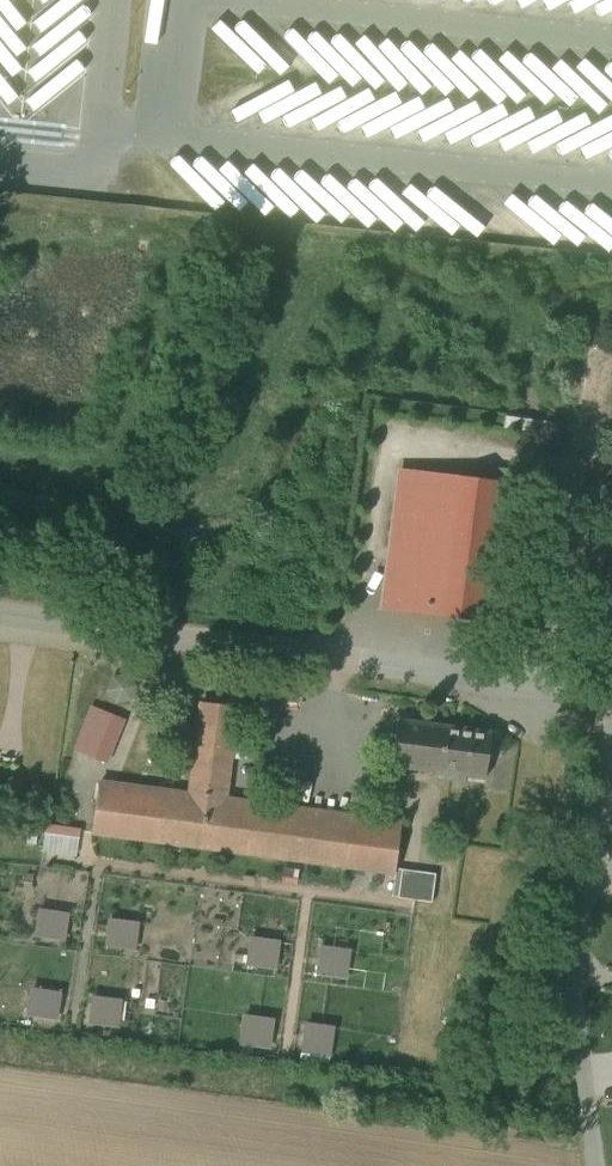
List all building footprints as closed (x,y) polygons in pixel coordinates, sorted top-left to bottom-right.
[(528,486),(404,470),(384,608),(511,624),(528,486)] [(128,675),(112,677),(106,692),(116,704),(118,704),(120,704),(133,702),(139,686),(128,675)] [(402,823),(225,799),(236,707),(203,703),(191,795),(100,783),(93,832),(395,872),(402,823)] [(113,717),(125,722),(131,708),(120,704),(118,704),(113,717)] [(83,753),(108,763),(125,722),(113,717),(100,712),(83,753)] [(492,731),(398,719),(392,766),(486,778),(492,731)] [(46,822),(39,850),(74,858),(80,830),(46,822)] [(437,873),(402,869),(398,898),(433,902),(437,873)] [(32,935),(63,941),(69,914),(38,907),(32,935)] [(135,949),(137,921),(105,918),(102,947),(135,949)] [(247,936),(244,966),(276,969),(278,939),(247,936)] [(314,975),(347,975),(347,947),(314,947),(314,975)] [(27,990),(27,1017),(59,1017),(60,990),(27,990)] [(87,996),(86,1024),(117,1025),(118,997),(87,996)] [(269,1048),(273,1019),(242,1015),(237,1044),(269,1048)] [(301,1054),(331,1055),(331,1024),(301,1024),(301,1054)]
